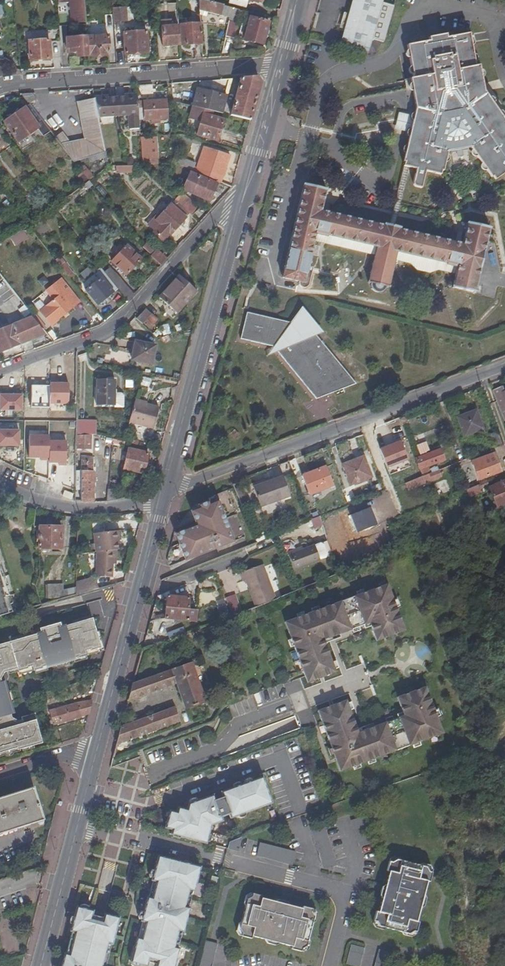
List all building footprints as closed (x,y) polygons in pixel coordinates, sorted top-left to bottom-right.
[(68,2),(70,22),(84,21),(82,0),(68,0),(68,2)] [(235,9),(202,0),(199,0),(199,9),(232,18),(235,9)] [(343,43),(371,50),(375,37),(387,40),(397,4),(385,0),(355,0),(343,43)] [(202,43),(199,9),(179,11),(182,45),(202,43)] [(262,45),(269,22),(251,17),(244,40),(262,45)] [(180,45),(178,21),(162,22),(163,46),(180,45)] [(225,35),(233,37),(237,23),(228,21),(225,35)] [(148,50),(147,31),(124,32),(126,52),(148,50)] [(416,76),(418,84),(416,84),(418,96),(417,97),(419,107),(416,120),(415,127),(406,165),(411,166),(418,167),(415,182),(415,183),(417,185),(424,187),(428,170),(443,173),(444,170),(446,169),(448,160),(446,160),(448,153),(449,153),(450,149),(454,149),(459,148),(459,150),(459,152),(465,152),(465,149),(464,147),(469,146),(472,145),(474,148),(476,148),(480,154),(479,154),(484,162),(485,161),(490,169),(489,169),(493,176),(494,175),(497,179),(504,173),(504,122),(502,118),(498,112),(493,104),(488,98),(486,94),(483,76),(481,69),(480,64),(478,64),(477,64),(476,61),(475,53),(473,44),(472,36),(471,31),(450,35),(450,38),(448,41),(437,43),(434,41),(433,38),(411,42),(411,47),(413,47),(414,54),(413,55),(414,63),(416,63),(417,71),(416,71),(416,76)] [(450,38),(450,35),(450,33),(446,34),(445,32),(436,34),(436,36),(434,36),(433,38),(434,41),(437,43),(448,41),(450,38)] [(109,53),(108,35),(85,37),(87,54),(109,53)] [(66,38),(67,53),(78,53),(79,55),(87,54),(85,37),(66,38)] [(50,58),(49,39),(29,41),(30,60),(50,58)] [(416,84),(418,84),(416,76),(407,77),(409,85),(416,84)] [(254,77),(240,78),(234,102),(230,115),(250,120),(255,102),(260,83),(254,77)] [(139,99),(153,97),(151,84),(137,85),(139,99)] [(222,113),(226,100),(227,97),(196,89),(191,106),(193,107),(213,111),(222,113)] [(20,93),(28,104),(36,98),(31,92),(20,93)] [(138,114),(136,95),(117,96),(118,116),(138,114)] [(118,116),(117,96),(94,98),(98,117),(118,116)] [(84,138),(67,141),(60,131),(53,136),(72,161),(104,152),(101,135),(94,98),(87,99),(77,100),(84,138)] [(166,99),(143,101),(145,120),(151,120),(151,122),(155,121),(155,119),(159,119),(168,118),(166,99)] [(234,102),(226,100),(222,113),(230,115),(234,102)] [(17,143),(37,129),(42,137),(49,131),(28,104),(3,122),(17,143)] [(224,120),(211,117),(213,111),(193,107),(188,126),(199,129),(197,136),(217,142),(224,120)] [(412,127),(415,127),(416,120),(415,120),(413,118),(412,117),(411,114),(403,112),(401,112),(397,128),(399,129),(407,131),(408,129),(410,128),(412,127)] [(156,164),(155,136),(144,137),(145,140),(141,140),(143,165),(156,164)] [(10,150),(7,145),(0,148),(0,154),(10,150)] [(197,172),(221,183),(230,156),(205,147),(197,172)] [(191,170),(194,163),(177,156),(177,164),(191,170)] [(406,165),(392,226),(397,227),(411,166),(406,165)] [(87,181),(91,178),(82,166),(78,169),(81,173),(77,176),(83,184),(87,181)] [(209,202),(217,184),(187,171),(179,189),(209,202)] [(451,286),(475,291),(477,283),(490,225),(470,220),(464,243),(397,227),(392,226),(323,210),(328,187),(306,182),(284,275),(299,279),(300,281),(301,283),(303,284),(305,285),(307,285),(308,284),(310,283),(311,282),(314,264),(310,264),(316,237),(376,251),(369,284),(373,285),(373,288),(374,290),(376,292),(378,293),(381,293),(383,292),(385,290),(387,288),(390,289),(397,259),(414,263),(419,269),(431,272),(440,269),(455,272),(451,286)] [(78,188),(68,196),(72,201),(82,194),(78,188)] [(180,205),(191,217),(198,210),(186,199),(180,205)] [(154,233),(164,242),(171,234),(172,235),(186,218),(171,205),(160,217),(158,216),(149,227),(155,232),(154,233)] [(22,230),(9,239),(15,247),(27,238),(22,230)] [(145,242),(140,247),(147,253),(152,248),(145,242)] [(141,259),(127,246),(112,262),(127,276),(141,259)] [(155,249),(149,256),(161,266),(167,259),(155,249)] [(54,259),(69,277),(73,273),(60,255),(54,259)] [(78,272),(83,280),(91,276),(86,268),(78,272)] [(105,274),(100,268),(95,272),(100,279),(85,290),(97,305),(117,289),(105,274)] [(105,274),(117,289),(127,303),(134,295),(112,268),(105,274)] [(197,291),(179,275),(159,298),(176,314),(197,291)] [(50,325),(80,302),(62,279),(48,291),(54,299),(39,311),(50,325)] [(305,305),(301,311),(319,334),(326,331),(305,305)] [(136,319),(148,330),(153,324),(148,319),(151,315),(145,309),(136,319)] [(280,351),(319,399),(357,383),(319,334),(301,311),(293,322),(250,311),(243,337),(276,346),(280,351)] [(43,334),(30,317),(0,329),(0,351),(43,334)] [(163,335),(169,334),(167,324),(160,326),(163,335)] [(136,341),(133,358),(152,362),(156,346),(136,341)] [(280,351),(276,346),(269,355),(280,351)] [(49,403),(68,403),(68,383),(57,383),(57,380),(49,380),(49,403)] [(113,404),(113,380),(95,380),(95,404),(113,404)] [(504,386),(494,389),(504,422),(504,390),(504,386)] [(0,395),(0,411),(21,411),(21,395),(0,395)] [(146,405),(147,402),(135,399),(129,421),(153,429),(158,409),(146,405)] [(483,429),(476,410),(457,417),(464,436),(483,429)] [(75,420),(75,435),(78,435),(91,436),(96,436),(96,421),(75,420)] [(0,431),(0,447),(18,447),(19,431),(0,431)] [(501,443),(497,433),(490,435),(494,446),(501,443)] [(49,442),(49,435),(29,435),(28,457),(40,457),(40,460),(48,460),(49,442)] [(408,459),(401,440),(380,449),(387,467),(408,459)] [(418,445),(422,456),(432,453),(427,441),(418,445)] [(66,442),(49,442),(48,460),(48,464),(58,464),(58,467),(65,467),(66,442)] [(144,473),(149,453),(129,449),(124,469),(144,473)] [(445,460),(441,449),(432,453),(422,456),(417,459),(423,475),(430,473),(428,467),(445,460)] [(496,454),(472,462),(478,481),(501,472),(497,462),(499,461),(496,454)] [(371,476),(363,456),(344,464),(352,484),(371,476)] [(80,461),(80,471),(75,471),(74,490),(80,490),(80,502),(93,502),(93,461),(80,461)] [(326,467),(302,476),(309,494),(333,485),(326,467)] [(423,475),(421,476),(425,485),(443,478),(440,469),(430,473),(423,475)] [(283,476),(266,483),(254,487),(261,508),(291,496),(283,476)] [(421,476),(405,482),(409,491),(425,485),(421,476)] [(490,488),(492,487),(489,480),(481,483),(482,485),(467,491),(470,496),(490,488)] [(492,487),(490,488),(497,506),(504,503),(504,482),(492,487)] [(114,501),(114,490),(107,489),(106,502),(114,501)] [(74,493),(65,490),(63,495),(72,498),(74,493)] [(176,532),(188,560),(219,548),(236,541),(219,500),(210,504),(209,501),(200,505),(201,508),(193,511),(198,523),(176,532)] [(61,549),(62,527),(36,526),(36,536),(40,537),(40,549),(61,549)] [(121,531),(94,534),(96,553),(98,552),(119,550),(118,540),(122,540),(121,531)] [(236,541),(219,548),(223,556),(228,554),(239,550),(236,541)] [(289,555),(295,570),(320,560),(314,545),(303,549),(289,555)] [(98,552),(101,577),(119,575),(117,561),(120,560),(119,550),(98,552)] [(269,602),(276,599),(263,565),(240,574),(243,581),(246,580),(256,607),(269,602)] [(11,614),(7,598),(8,597),(3,578),(2,578),(0,572),(0,617),(11,614)] [(76,595),(102,588),(101,577),(77,579),(76,595)] [(126,581),(115,584),(113,589),(122,594),(126,581)] [(389,584),(348,599),(352,611),(395,598),(389,584)] [(62,586),(49,585),(49,598),(62,598),(62,586)] [(236,595),(226,598),(233,616),(241,613),(243,612),(236,595)] [(190,611),(190,599),(168,597),(166,620),(196,623),(197,612),(190,611)] [(406,631),(395,598),(352,611),(358,627),(371,623),(378,641),(394,635),(406,631)] [(352,611),(348,599),(287,621),(309,682),(322,677),(337,672),(325,639),(358,627),(352,611)] [(0,671),(7,669),(9,674),(32,667),(33,671),(74,659),(74,658),(78,657),(78,658),(87,655),(86,652),(100,648),(92,619),(61,628),(60,624),(39,629),(41,634),(0,645),(0,672),(0,671)] [(183,628),(168,634),(170,641),(185,635),(183,628)] [(206,702),(191,664),(134,685),(129,701),(177,683),(187,709),(206,702)] [(21,752),(20,750),(43,744),(38,729),(40,728),(36,714),(22,718),(23,723),(16,725),(10,721),(8,714),(13,712),(4,682),(0,684),(0,758),(21,752)] [(354,718),(326,728),(341,770),(444,733),(427,687),(412,692),(398,697),(405,715),(359,732),(354,718)] [(227,692),(223,689),(210,701),(213,705),(227,692)] [(331,706),(319,710),(326,728),(354,718),(347,700),(331,706)] [(50,711),(54,724),(89,713),(92,702),(77,703),(50,711)] [(181,722),(175,708),(122,727),(117,745),(181,722)] [(178,826),(177,831),(212,840),(217,821),(228,817),(226,813),(235,810),(236,814),(277,799),(267,774),(227,788),(229,794),(220,797),(218,792),(194,801),(193,807),(184,804),(183,809),(175,808),(171,824),(178,826)] [(6,825),(8,832),(25,827),(23,819),(40,815),(42,822),(44,821),(34,788),(0,799),(0,827),(6,825)] [(42,822),(40,815),(23,819),(25,827),(42,822)] [(234,845),(233,846),(244,849),(248,835),(235,840),(234,845)] [(300,850),(264,841),(261,854),(296,863),(300,850)] [(181,950),(176,948),(180,932),(185,933),(191,909),(186,908),(191,891),(195,892),(201,868),(160,857),(156,871),(154,881),(158,882),(154,899),(149,898),(143,922),(148,923),(144,940),(139,939),(133,963),(146,965),(149,965),(151,959),(160,961),(159,965),(177,965),(181,950)] [(376,922),(380,923),(381,927),(387,928),(405,933),(411,935),(412,934),(415,933),(418,933),(421,923),(419,923),(422,909),(426,897),(430,883),(432,883),(433,880),(434,876),(435,873),(433,872),(430,868),(423,866),(406,862),(400,860),(399,861),(397,862),(395,862),(392,862),(389,872),(392,873),(388,887),(390,889),(388,896),(385,897),(381,913),(379,912),(376,922)] [(242,928),(243,932),(243,935),(252,938),(253,935),(268,939),(280,942),(294,946),(293,948),(303,951),(304,948),(309,946),(310,939),(315,923),(316,917),(314,911),(315,909),(305,906),(304,909),(290,905),(287,907),(283,906),(281,902),(264,898),(265,895),(255,892),(254,896),(250,898),(248,903),(243,922),(242,928)] [(109,943),(113,944),(119,918),(105,915),(103,922),(91,919),(93,911),(77,907),(71,931),(75,932),(69,955),(65,954),(62,965),(103,965),(109,943)] [(201,965),(215,965),(221,943),(208,940),(201,965)] [(348,965),(350,965),(361,965),(366,949),(353,946),(348,965)] [(380,951),(376,965),(390,965),(393,954),(380,951)]
